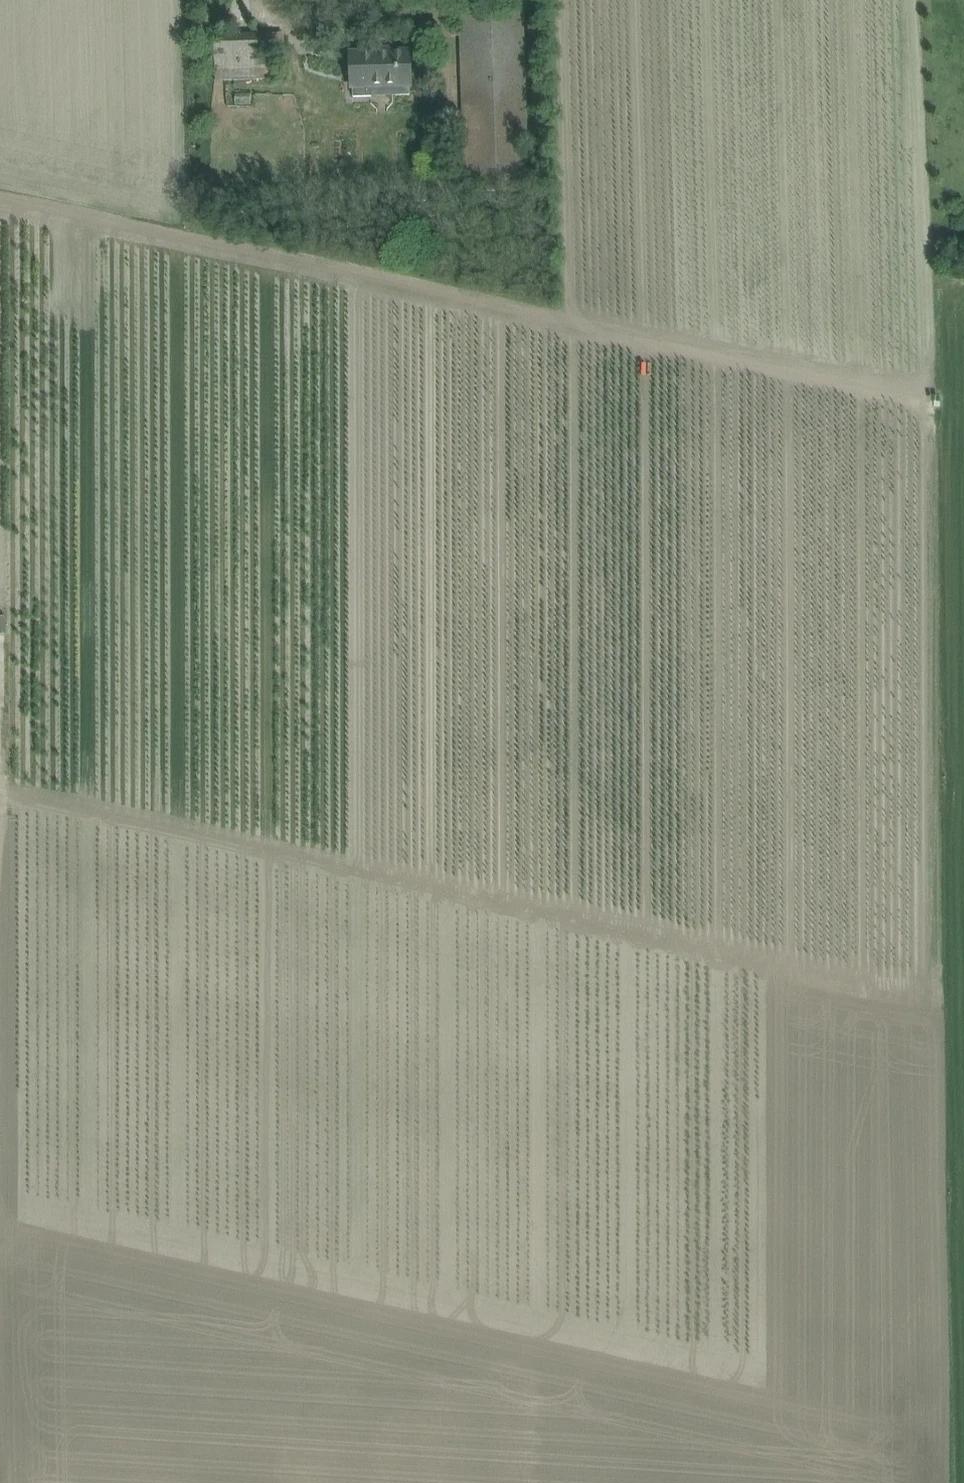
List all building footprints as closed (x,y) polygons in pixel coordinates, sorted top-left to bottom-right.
[(199,55),(215,55),(216,80),(271,78),(270,34),(214,35),(199,35),(199,55)] [(350,53),(351,87),(412,85),(410,50),(350,53)]
